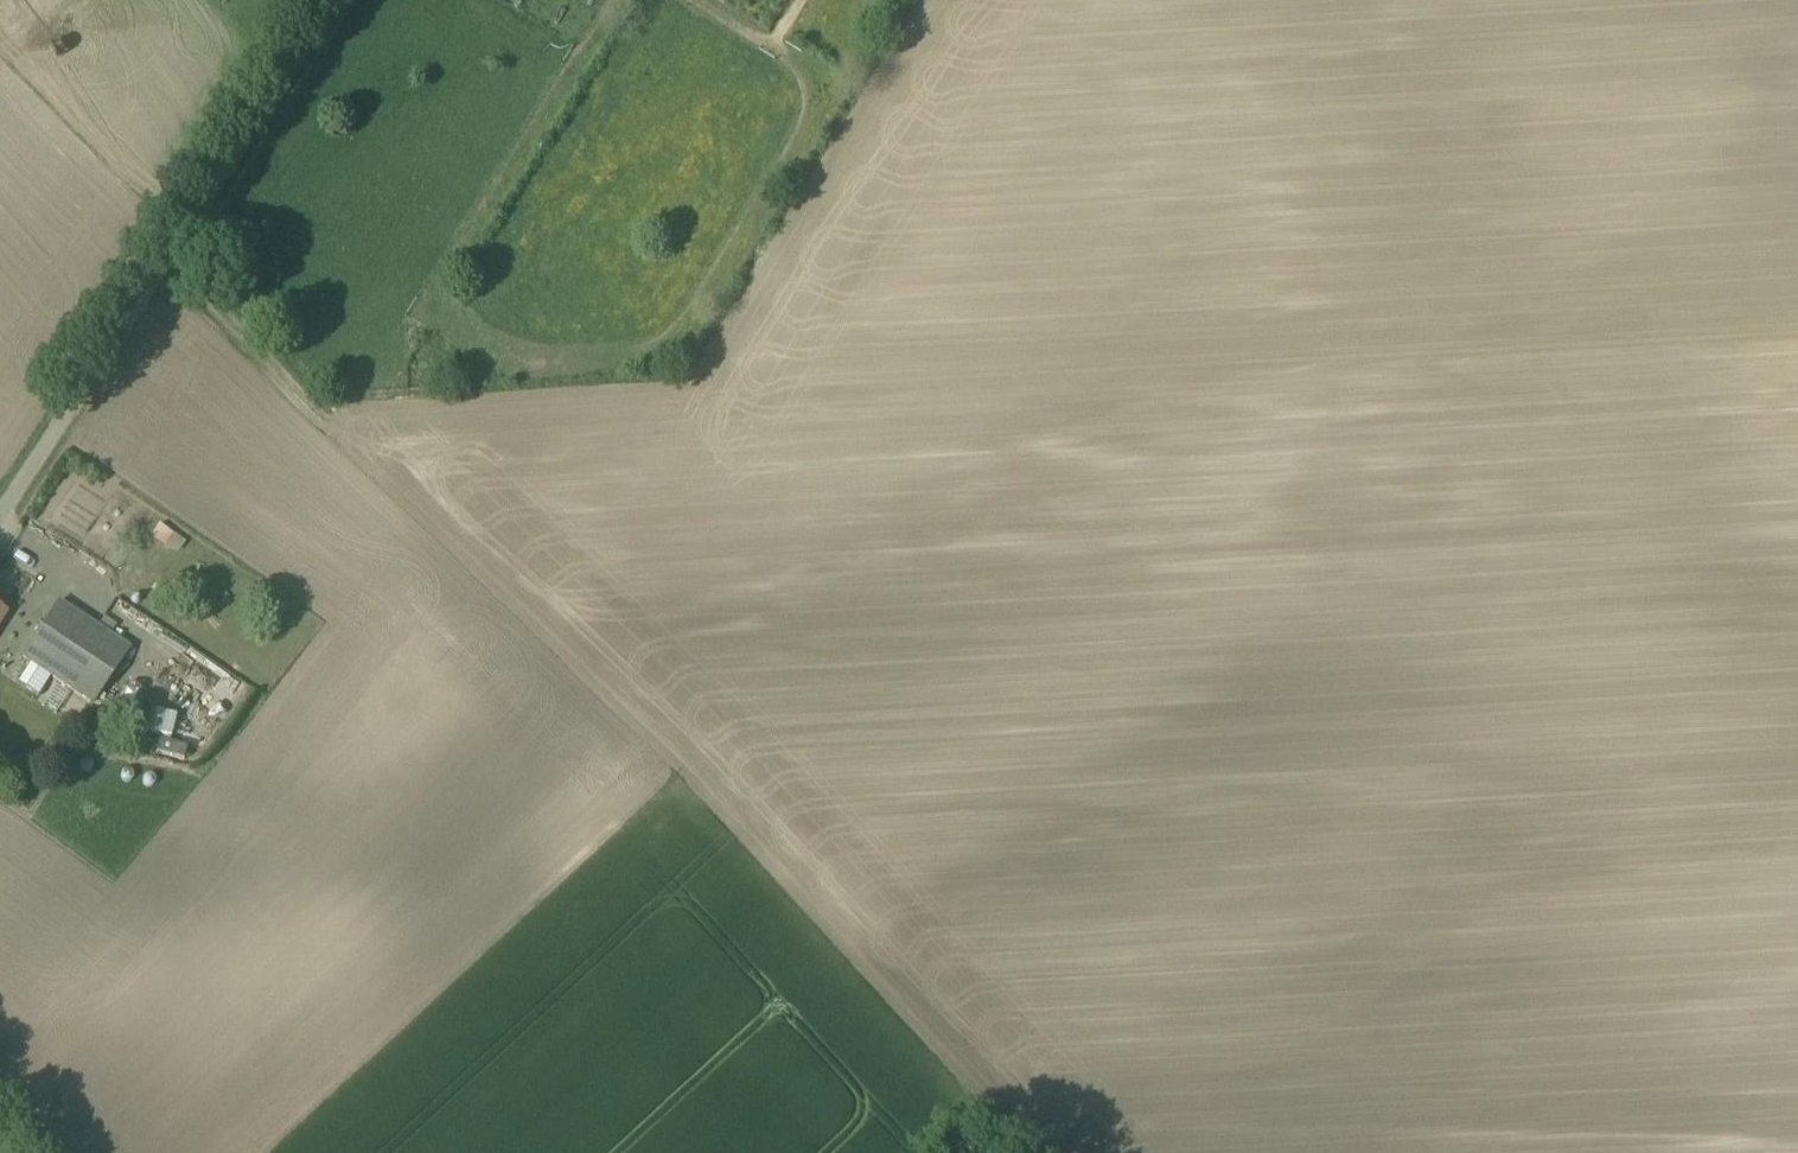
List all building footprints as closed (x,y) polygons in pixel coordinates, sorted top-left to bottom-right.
[(179,552),(188,539),(164,521),(155,534),(179,552)] [(97,626),(79,614),(59,600),(22,657),(38,667),(25,686),(37,695),(50,675),(94,704),(131,648),(110,634),(97,626)] [(163,752),(189,758),(192,743),(166,738),(163,752)]
